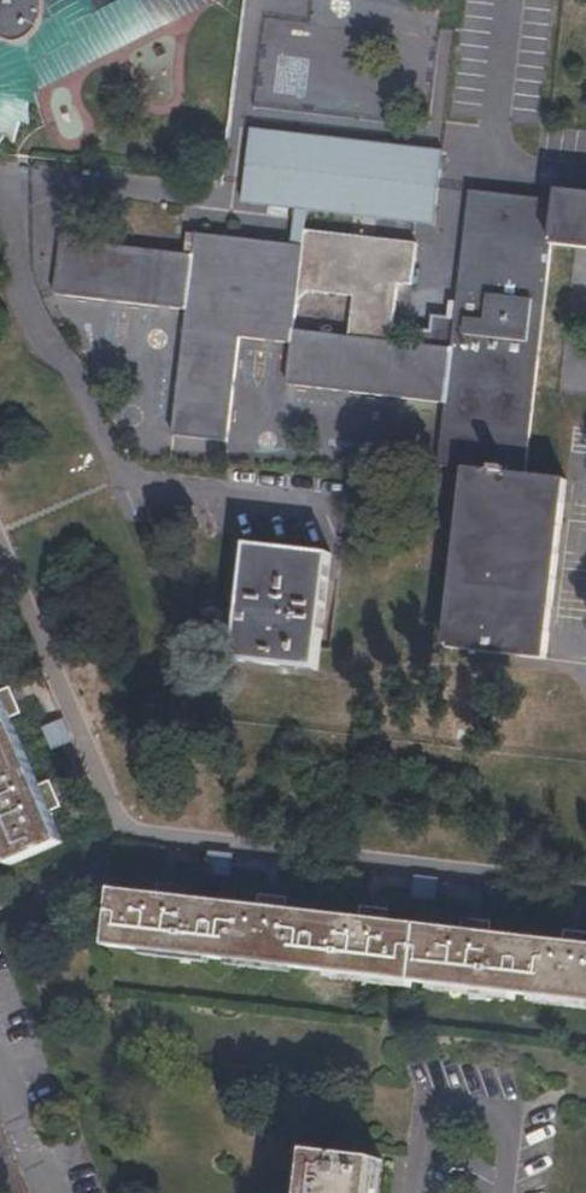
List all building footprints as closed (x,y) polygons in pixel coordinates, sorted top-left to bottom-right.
[(6,136),(15,144),(21,121),(30,126),(28,103),(39,105),(30,82),(40,78),(41,82),(114,49),(176,15),(203,0),(0,0),(0,145),(6,136)] [(303,0),(255,0),(244,100),(291,106),(303,0)] [(291,246),(194,234),(194,236),(185,234),(182,255),(61,241),(53,298),(185,313),(171,437),(227,443),(239,339),(290,345),(285,387),(445,405),(439,468),(465,470),(444,651),(546,662),(565,481),(524,477),(550,247),(585,251),(585,195),(556,192),(555,202),(469,192),(456,304),(448,302),(446,318),(431,316),(428,332),(414,330),(413,345),(388,342),(396,284),(411,286),(416,244),(305,232),(307,211),(432,226),(441,151),(248,129),(240,204),(295,210),(291,246)] [(317,672),(330,555),(245,545),(232,663),(317,672)] [(10,868),(63,844),(50,814),(46,803),(55,800),(49,786),(40,789),(9,720),(5,711),(15,707),(9,692),(0,696),(0,845),(10,868)] [(5,711),(9,720),(19,716),(15,707),(5,711)] [(53,750),(73,742),(64,720),(45,727),(53,750)] [(46,803),(50,814),(60,810),(55,800),(46,803)] [(580,946),(581,934),(566,933),(565,944),(489,935),(477,934),(478,923),(465,921),(463,932),(387,924),(376,922),(377,911),(362,909),(361,920),(285,912),(274,910),(276,899),(260,897),(258,909),(184,900),(173,898),(174,887),(157,885),(156,896),(112,891),(106,947),(585,1004),(585,946),(580,946)] [(184,887),(174,887),(173,898),(184,900),(184,887)] [(286,900),(276,899),(274,910),(285,912),(286,900)] [(388,912),(377,911),(376,922),(387,924),(388,912)] [(491,924),(478,923),(477,934),(489,935),(491,924)] [(0,1124),(0,1192),(29,1192),(0,1124)] [(376,1163),(314,1155),(309,1192),(372,1192),(376,1163)]
